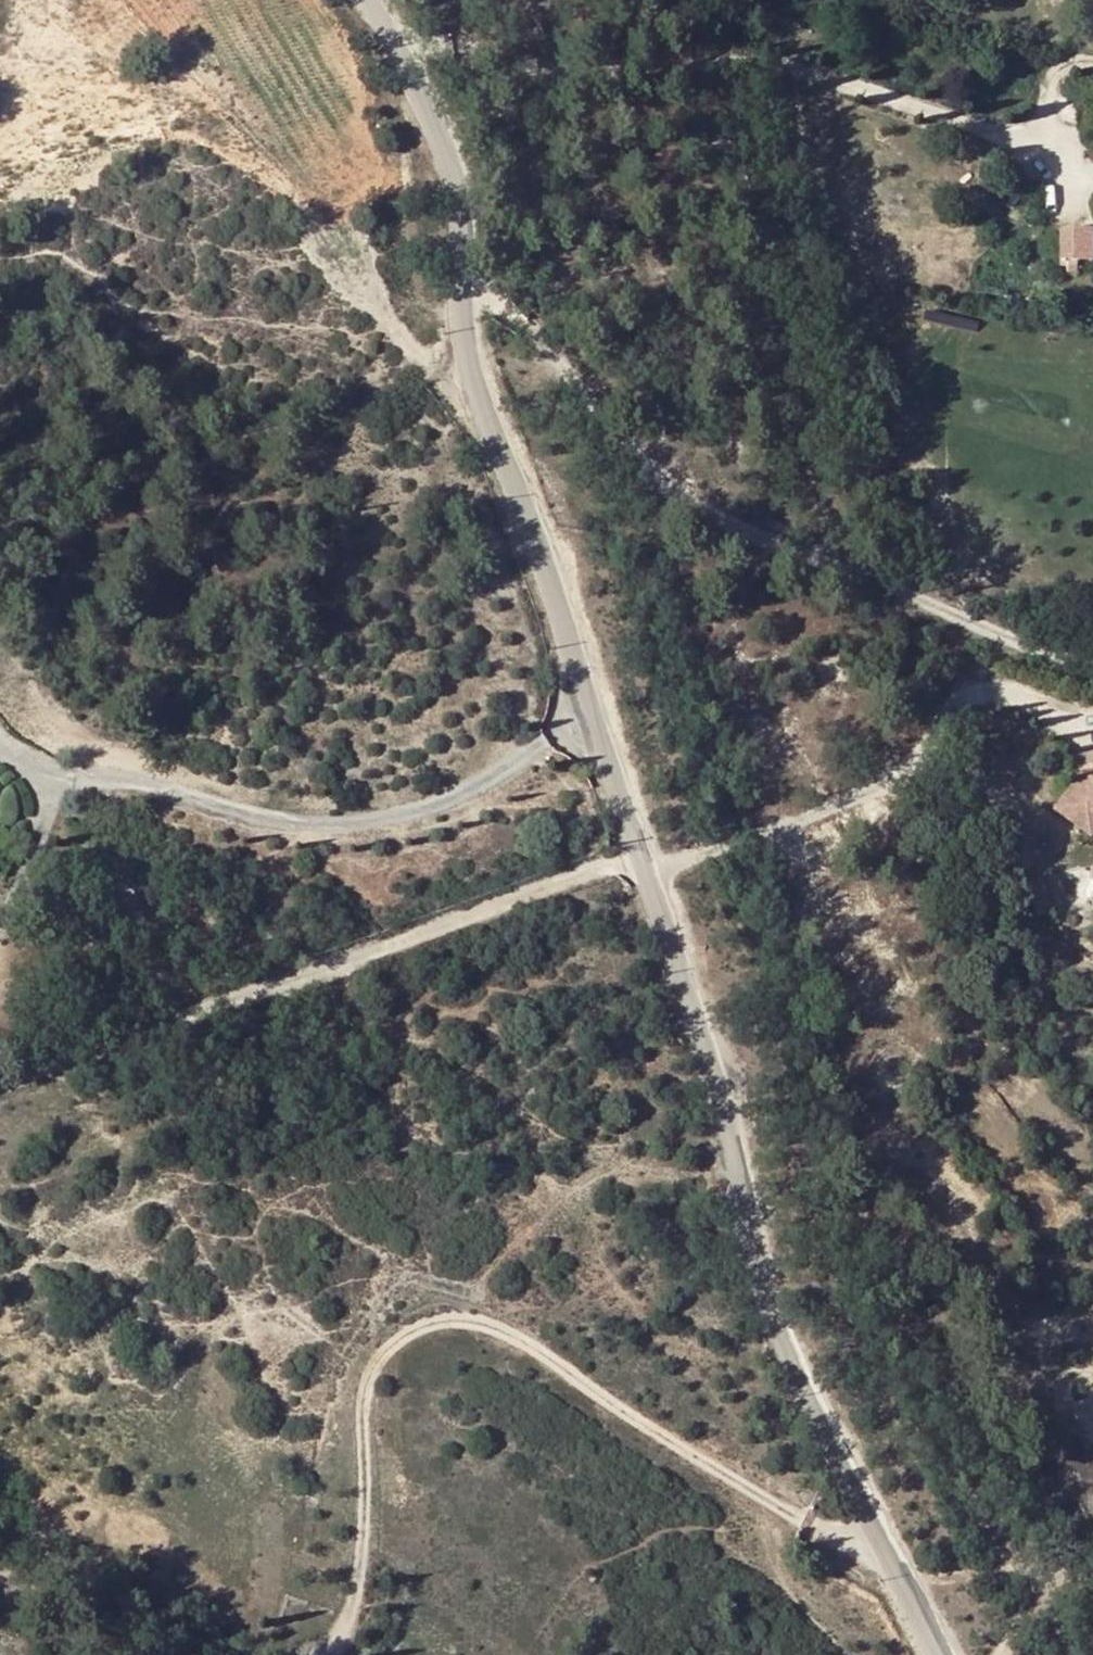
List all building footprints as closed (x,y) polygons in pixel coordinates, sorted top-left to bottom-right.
[(1060,229),(1062,259),(1092,257),(1091,228),(1060,229)] [(1086,773),(1081,768),(1063,790),(1084,811),(1092,811),(1092,773),(1086,773)] [(1063,790),(1053,802),(1085,836),(1092,825),(1092,811),(1084,811),(1063,790)]
